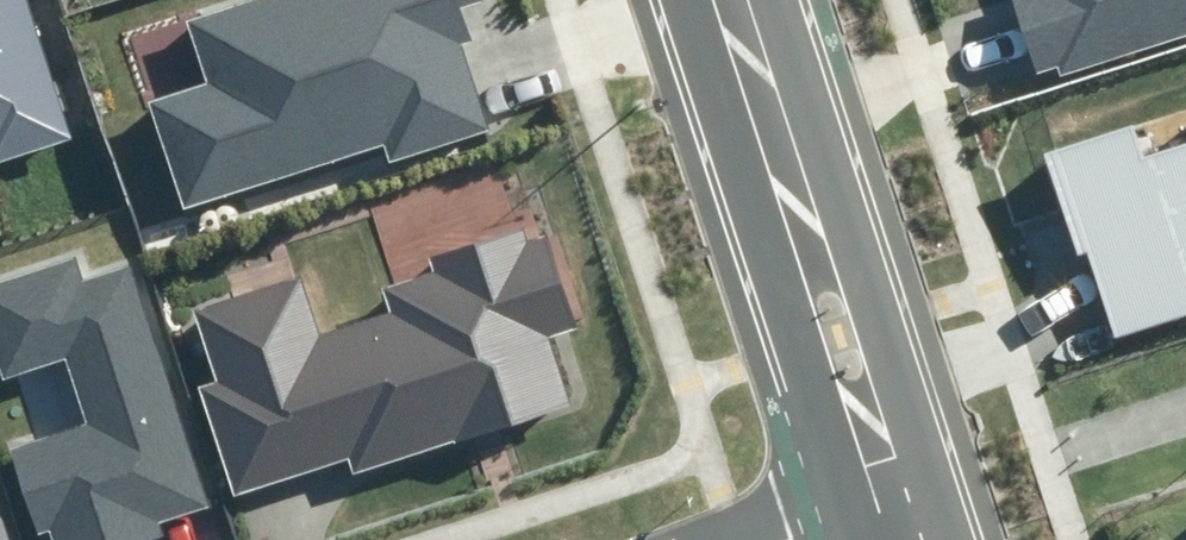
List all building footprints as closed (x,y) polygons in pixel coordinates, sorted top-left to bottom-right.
[(71,143),(22,0),(0,0),(0,168),(71,143)] [(187,17),(206,76),(143,97),(182,212),(387,144),(393,160),(484,129),(455,44),(473,38),(464,9),(490,0),(239,0),(187,17)] [(1030,73),(1185,26),(1185,0),(1008,0),(1030,73)] [(1044,152),(1076,255),(1085,252),(1112,342),(1185,319),(1185,138),(1145,150),(1137,124),(1044,152)] [(222,218),(224,221),(226,222),(229,223),(232,223),(235,222),(237,221),(239,218),(239,215),(239,212),(238,209),(236,207),(233,206),(230,206),(227,206),(225,208),(223,210),(222,212),(221,215),(222,218)] [(202,225),(204,228),(206,229),(209,230),(212,230),(215,229),(217,227),(219,225),(220,222),(219,219),(218,216),(216,214),(213,213),(210,213),(208,213),(205,215),(203,217),(202,219),(202,222),(202,225)] [(291,280),(195,310),(217,380),(193,388),(224,489),(349,451),(355,472),(576,404),(554,333),(577,326),(545,224),(434,259),(439,274),(384,291),(393,321),(312,346),(291,280)] [(135,265),(85,281),(78,258),(0,284),(0,361),(4,374),(67,354),(92,431),(20,454),(48,539),(161,539),(171,537),(165,520),(214,504),(135,265)] [(0,504),(0,539),(11,539),(0,504)]
